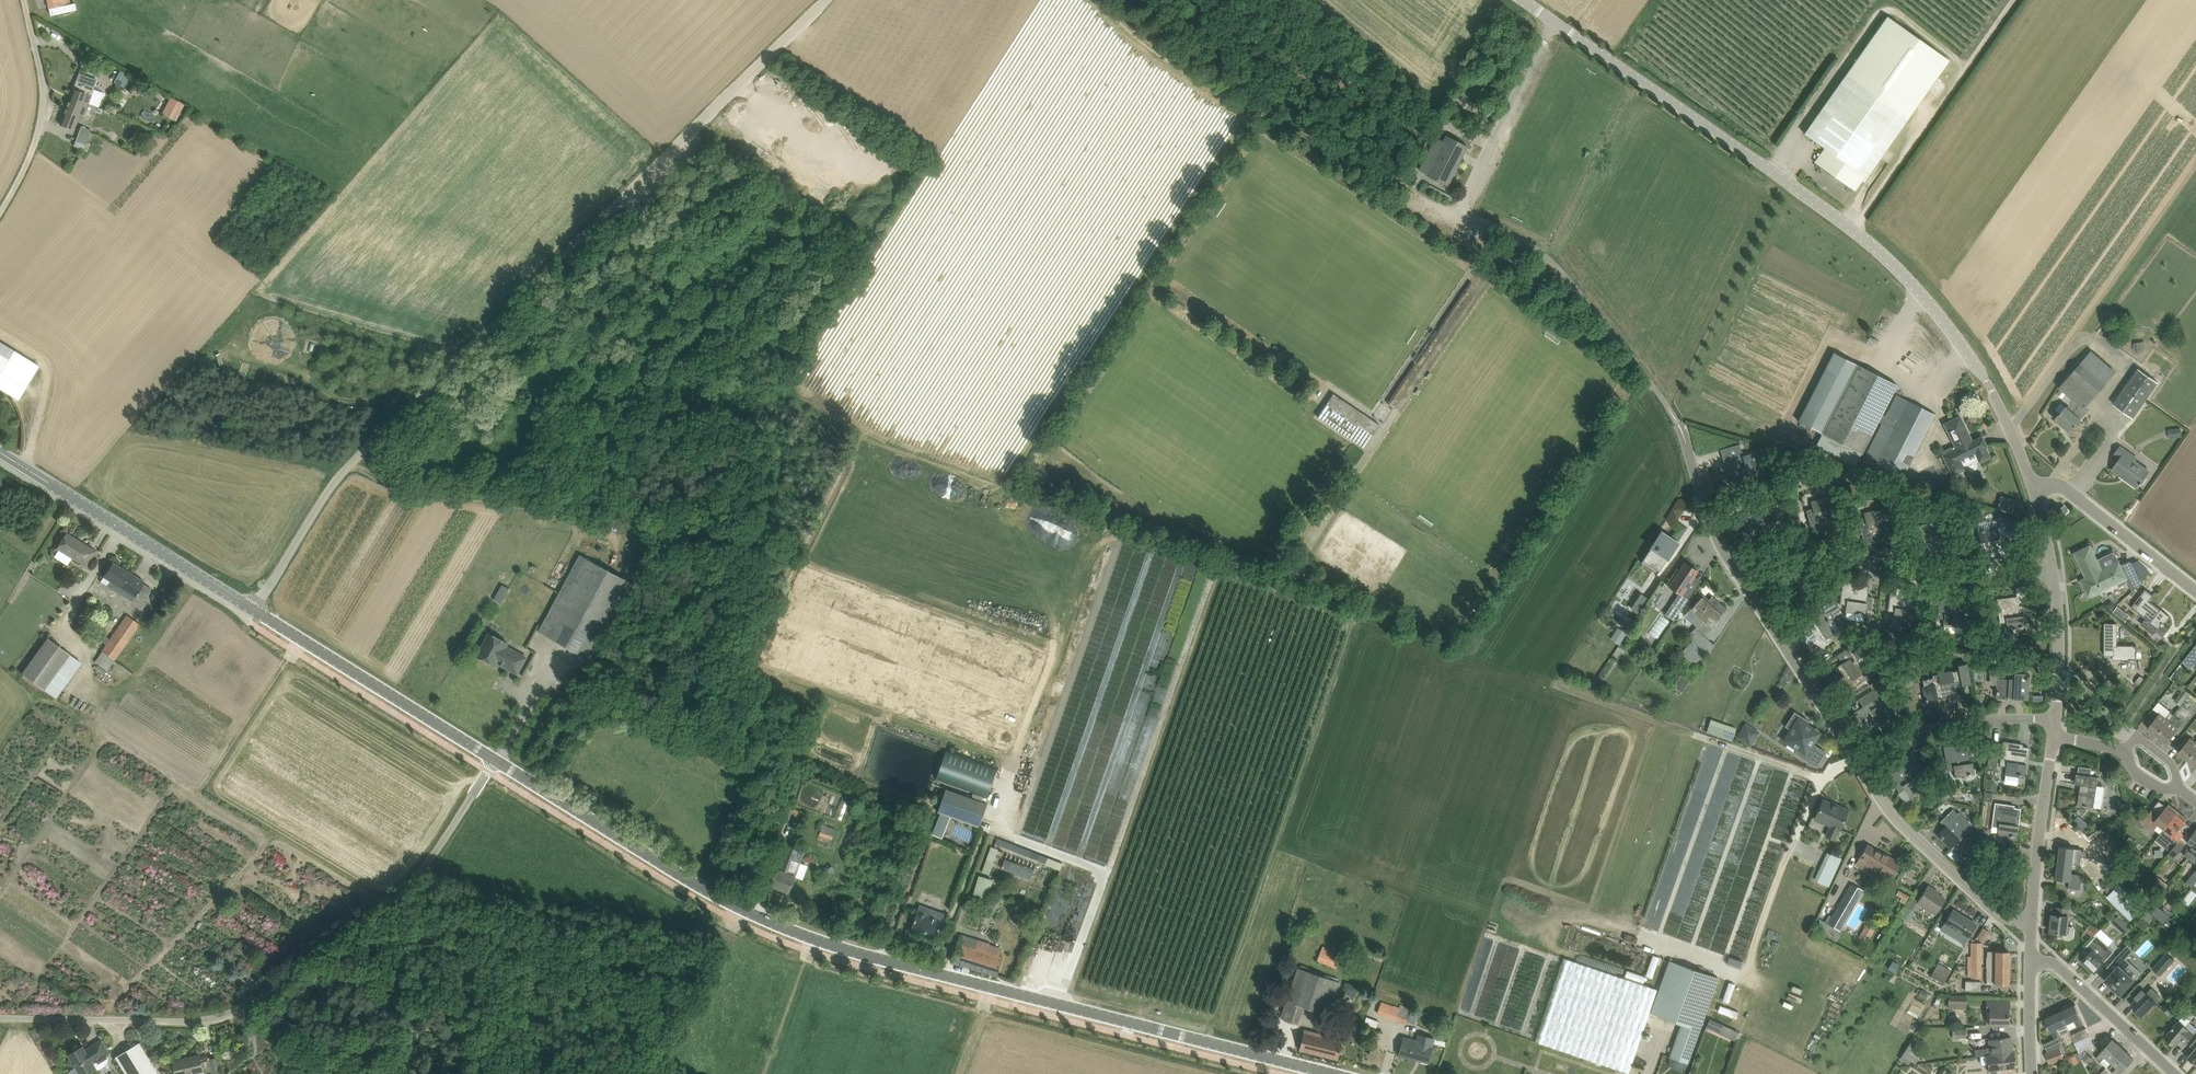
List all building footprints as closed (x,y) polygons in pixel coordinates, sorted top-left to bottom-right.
[(49,8),(70,4),(70,0),(47,0),(49,8)] [(1887,16),(1847,73),(1846,74),(1805,132),(1805,133),(1825,148),(1815,162),(1855,190),(1865,176),(1867,177),(1867,176),(1880,158),(1887,148),(1908,118),(1950,60),(1887,16)] [(119,70),(115,82),(125,86),(129,74),(119,70)] [(76,80),(66,108),(77,112),(81,101),(88,104),(89,103),(97,79),(79,72),(76,80)] [(1483,105),(1488,96),(1465,84),(1461,93),(1483,105)] [(99,106),(104,92),(95,88),(89,102),(99,106)] [(176,120),(185,104),(170,96),(162,113),(176,120)] [(66,108),(60,124),(74,129),(80,113),(84,115),(84,114),(92,117),(97,106),(89,103),(88,104),(81,101),(77,112),(66,108)] [(91,129),(81,126),(74,145),(88,150),(90,143),(87,142),(91,129)] [(1419,171),(1448,186),(1468,146),(1447,135),(1443,142),(1435,138),(1419,171)] [(1532,160),(1538,162),(1542,150),(1536,148),(1532,160)] [(15,350),(0,341),(0,375),(15,350)] [(2141,342),(2134,342),(2135,351),(2142,351),(2141,342)] [(2060,387),(2067,393),(2074,400),(2084,409),(2117,372),(2093,350),(2082,363),(2060,387)] [(1897,394),(1887,415),(1882,413),(1897,385),(1857,364),(1822,432),(1822,433),(1862,453),(1879,421),(1883,423),(1875,438),(1864,461),(1902,480),(1905,474),(1908,466),(1935,414),(1897,394)] [(2114,404),(2122,410),(2134,418),(2159,381),(2148,374),(2139,368),(2129,382),(2114,404)] [(1334,393),(1318,417),(1319,417),(1364,447),(1364,448),(1380,424),(1356,408),(1354,411),(1332,396),(1334,393)] [(2067,407),(2056,419),(2071,432),(2088,412),(2084,409),(2074,400),(2067,393),(2063,398),(2070,404),(2068,407),(2067,407)] [(1972,441),(1960,416),(1945,424),(1957,449),(1943,455),(1953,475),(1965,469),(1963,464),(1977,457),(1979,461),(1990,456),(1985,447),(1986,446),(1982,436),(1972,441)] [(1740,444),(1723,449),(1728,466),(1725,467),(1731,486),(1754,479),(1752,473),(1759,471),(1754,452),(1743,455),(1740,444)] [(2120,459),(2113,469),(2121,475),(2122,474),(2139,486),(2138,487),(2141,484),(2142,484),(2143,482),(2142,482),(2150,472),(2135,462),(2138,459),(2121,447),(2115,456),(2120,459)] [(1777,475),(1772,478),(1775,482),(1783,476),(1777,467),(1774,469),(1777,475)] [(1937,481),(1934,492),(1944,495),(1947,484),(1940,482),(1937,481)] [(1780,493),(1788,491),(1786,484),(1778,486),(1780,493)] [(1829,496),(1811,501),(1813,508),(1807,510),(1813,533),(1832,528),(1831,526),(1838,524),(1833,507),(1841,505),(1837,489),(1828,492),(1829,496)] [(2007,498),(2003,509),(2020,513),(2023,503),(2007,498)] [(1746,516),(1752,535),(1775,528),(1773,522),(1780,520),(1774,501),(1745,510),(1747,516),(1746,516)] [(2060,508),(2065,514),(2069,511),(2064,505),(2060,508)] [(1883,508),(1864,512),(1866,520),(1859,521),(1864,545),(1884,540),(1883,538),(1889,537),(1883,508)] [(1936,521),(1917,526),(1919,533),(1912,534),(1918,558),(1938,553),(1937,551),(1943,549),(1936,521)] [(2010,556),(2004,526),(1998,528),(1997,526),(1978,530),(1984,559),(1990,558),(1991,560),(2010,556)] [(1793,538),(1802,536),(1800,527),(1791,530),(1793,538)] [(1776,531),(1778,538),(1784,536),(1782,529),(1776,531)] [(1644,558),(1660,569),(1678,543),(1668,537),(1665,530),(1657,534),(1659,537),(1644,558)] [(67,533),(57,549),(88,568),(98,552),(91,548),(67,533)] [(2090,545),(2075,553),(2083,570),(2084,570),(2087,577),(2081,580),(2089,596),(2127,578),(2133,591),(2142,583),(2134,566),(2124,571),(2115,553),(2098,561),(2090,545)] [(581,554),(539,631),(584,656),(626,580),(581,554)] [(113,562),(103,576),(111,580),(108,585),(133,600),(136,595),(143,600),(151,588),(144,583),(145,581),(113,562)] [(1679,593),(1673,603),(1682,609),(1692,593),(1686,589),(1698,571),(1685,562),(1677,574),(1674,573),(1667,584),(1679,593)] [(1811,589),(1808,569),(1796,571),(1796,573),(1792,574),(1792,572),(1779,574),(1780,581),(1778,581),(1781,601),(1805,596),(1803,590),(1811,589)] [(1867,598),(1869,586),(1863,585),(1863,582),(1843,580),(1840,603),(1846,604),(1845,612),(1846,612),(1845,618),(1864,621),(1866,609),(1871,610),(1873,596),(1872,596),(1872,598),(1867,598)] [(510,588),(503,584),(499,590),(507,594),(510,588)] [(1924,594),(1917,593),(1910,592),(1911,589),(1891,586),(1888,610),(1894,611),(1893,619),(1920,623),(1924,594)] [(2155,631),(2163,637),(2169,628),(2164,624),(2165,624),(2164,623),(2170,616),(2161,609),(2161,610),(2149,600),(2154,595),(2146,589),(2132,607),(2158,628),(2155,631)] [(1649,599),(1641,594),(1631,609),(1639,614),(1649,599)] [(1959,595),(1940,594),(1939,594),(1938,618),(1944,618),(1944,626),(1944,632),(1962,633),(1963,627),(1964,627),(1965,598),(1959,597),(1959,595)] [(1703,620),(1694,629),(1702,636),(1727,609),(1721,603),(1716,609),(1703,597),(1702,596),(1691,609),(1703,620)] [(2007,629),(2027,627),(2023,598),(2017,599),(2016,596),(1997,598),(2000,623),(2006,622),(2007,629)] [(1809,598),(1798,600),(1799,605),(1803,604),(1804,606),(1810,605),(1809,598)] [(1816,622),(1802,631),(1805,637),(1803,638),(1814,655),(1835,642),(1841,638),(1837,632),(1840,630),(1833,620),(1831,621),(1826,614),(1830,611),(1832,614),(1840,609),(1835,601),(1822,609),(1822,608),(1811,615),(1816,622)] [(2107,605),(2111,610),(2116,606),(2112,601),(2107,605)] [(2117,614),(2122,608),(2118,606),(2113,612),(2117,614)] [(107,670),(139,624),(127,615),(94,661),(107,670)] [(2117,623),(2105,623),(2105,655),(2114,655),(2114,659),(2137,659),(2137,645),(2117,645),(2117,623)] [(1881,624),(1873,626),(1877,640),(1885,638),(1881,624)] [(1622,630),(1615,641),(1620,644),(1627,633),(1622,630)] [(490,633),(478,655),(496,665),(497,662),(518,673),(526,657),(506,646),(508,643),(490,633)] [(44,689),(70,653),(46,636),(21,672),(44,689)] [(1696,643),(1685,656),(1695,664),(1706,651),(1696,643)] [(2183,661),(2191,668),(2195,662),(2195,645),(2183,661)] [(1870,685),(1873,690),(1874,689),(1886,681),(1883,676),(1870,684),(1866,678),(1863,673),(1863,672),(1853,656),(1849,649),(1838,655),(1842,663),(1828,672),(1832,677),(1830,679),(1840,695),(1848,691),(1852,697),(1870,685)] [(1981,655),(1972,653),(1971,660),(1979,662),(1981,655)] [(1952,674),(1933,678),(1923,680),(1924,686),(1923,686),(1927,706),(1939,703),(1939,701),(1943,701),(1943,702),(1949,701),(1958,699),(1955,687),(1954,681),(1961,680),(1962,686),(1971,684),(1967,667),(1966,663),(1958,665),(1959,669),(1959,670),(1952,671),(1952,674)] [(1997,678),(1996,698),(2008,698),(2009,696),(2013,697),(2013,698),(2025,699),(2025,693),(2028,693),(2029,673),(2005,672),(2004,678),(1997,678)] [(1673,686),(1682,692),(1690,680),(1681,674),(1673,686)] [(2190,692),(2183,688),(2175,700),(2181,704),(2190,692)] [(1873,690),(1859,698),(1864,706),(1852,714),(1862,730),(1864,729),(1868,735),(1878,728),(1877,726),(1881,724),(1882,726),(1893,719),(1874,689),(1873,690)] [(2154,708),(2159,713),(2148,728),(2157,735),(2156,736),(2157,736),(2174,714),(2171,711),(2159,701),(2154,708)] [(1822,732),(1808,723),(1810,721),(1795,711),(1785,726),(1790,729),(1783,741),(1797,750),(1795,752),(1817,766),(1826,751),(1815,744),(1822,732)] [(2174,714),(2157,736),(2158,735),(2167,743),(2179,728),(2174,724),(2179,718),(2174,714)] [(1746,722),(1739,733),(1736,737),(1751,746),(1760,731),(1746,722)] [(1707,732),(1715,735),(1732,741),(1735,732),(1710,723),(1707,732)] [(2187,761),(2195,750),(2195,742),(2191,738),(2179,752),(2188,760),(2187,761)] [(1997,767),(2000,743),(1989,741),(1988,766),(1997,767)] [(2023,744),(2003,741),(2000,765),(2006,766),(2005,773),(2025,777),(2029,747),(2023,746),(2023,744)] [(1964,744),(1944,747),(1948,770),(1954,769),(1955,777),(1975,774),(1970,745),(1964,746),(1964,744)] [(936,780),(973,793),(984,798),(987,799),(999,767),(948,748),(936,780)] [(2187,761),(2188,761),(2188,760),(2195,766),(2195,750),(2187,761)] [(1886,772),(1899,792),(1905,789),(1909,795),(1910,795),(1909,794),(1925,783),(1919,775),(1925,769),(1914,752),(1907,757),(1909,760),(1904,764),(1902,761),(1886,772)] [(2098,777),(2077,774),(2076,783),(2081,784),(2078,804),(2094,807),(2096,795),(2104,797),(2106,788),(2097,787),(2098,777)] [(1987,791),(1996,792),(1997,784),(1992,779),(1987,779),(1987,791)] [(987,803),(983,802),(984,798),(973,793),(972,798),(946,788),(937,811),(940,812),(950,816),(979,826),(987,803)] [(1941,802),(1951,796),(1948,789),(1937,795),(1941,802)] [(1831,825),(1826,835),(1835,839),(1839,829),(1840,829),(1848,811),(1823,799),(1815,818),(1831,825)] [(1997,835),(2017,838),(2019,825),(2017,825),(2017,821),(2019,821),(2021,808),(2014,808),(2014,805),(1995,803),(1991,826),(1998,827),(1997,835)] [(2143,820),(2155,830),(2159,824),(2165,829),(2177,813),(2174,810),(2175,808),(2170,804),(2167,806),(2160,815),(2153,809),(2143,820)] [(787,819),(800,823),(804,812),(791,807),(787,819)] [(1949,823),(1937,834),(1937,835),(1938,834),(1941,836),(1940,837),(1942,839),(1943,838),(1952,847),(1951,848),(1974,826),(1959,812),(1957,814),(1953,809),(1944,818),(1949,823)] [(940,812),(933,833),(943,836),(950,816),(940,812)] [(2161,834),(2166,838),(2170,842),(2174,845),(2179,840),(2184,834),(2179,830),(2186,822),(2185,821),(2188,819),(2182,814),(2181,816),(2177,813),(2165,829),(2161,834)] [(887,839),(891,826),(880,823),(876,836),(887,839)] [(750,824),(744,838),(759,844),(764,830),(750,824)] [(822,825),(819,834),(835,840),(838,831),(822,825)] [(2190,858),(2195,850),(2195,830),(2187,841),(2193,845),(2185,855),(2190,858)] [(1059,872),(1063,862),(997,836),(993,845),(1000,848),(999,850),(1007,853),(1005,857),(1036,869),(1038,863),(1059,872)] [(2179,840),(2174,845),(2167,854),(2173,859),(2185,845),(2179,840)] [(1883,853),(1867,844),(1855,864),(1870,873),(1874,867),(1893,879),(1902,864),(1883,853)] [(770,884),(790,892),(795,877),(789,874),(791,870),(796,872),(796,869),(798,870),(805,851),(788,845),(779,869),(776,868),(770,884)] [(990,845),(982,872),(990,874),(998,848),(990,845)] [(2061,846),(2059,863),(2073,864),(2080,865),(2082,849),(2074,848),(2061,846)] [(1827,852),(1824,860),(1815,879),(1830,886),(1842,859),(1827,852)] [(1005,859),(1001,868),(1031,879),(1034,870),(1005,859)] [(2059,863),(2057,879),(2071,880),(2071,879),(2078,880),(2079,874),(2072,873),(2073,864),(2059,863)] [(986,876),(979,903),(986,905),(994,878),(986,876)] [(1840,930),(1864,890),(1851,882),(1827,923),(1829,924),(1840,930)] [(2086,888),(2091,894),(2096,889),(2092,884),(2086,888)] [(2143,907),(2120,884),(2107,896),(2131,919),(2143,907)] [(1918,900),(1917,902),(1935,914),(1945,899),(1934,891),(1935,890),(1928,885),(1918,900)] [(1899,889),(1896,894),(1902,897),(1900,900),(1904,903),(1909,894),(1899,889)] [(920,905),(916,917),(913,927),(923,930),(922,931),(927,932),(937,936),(941,925),(945,914),(920,905)] [(2074,938),(2075,929),(2073,926),(2069,926),(2070,915),(2071,908),(2056,906),(2056,914),(2053,914),(2051,931),(2063,933),(2063,937),(2065,939),(2071,940),(2074,938)] [(1909,921),(1914,914),(1907,909),(1902,917),(1909,921)] [(2154,917),(2145,909),(2141,914),(2150,922),(2154,917)] [(1955,936),(1965,942),(1964,942),(1965,943),(1976,924),(1953,910),(1944,923),(1958,931),(1955,936)] [(2112,922),(2118,928),(2124,921),(2118,915),(2112,922)] [(1829,924),(1827,923),(1825,922),(1820,919),(1813,929),(1823,934),(1829,924)] [(1866,924),(1859,937),(1868,942),(1875,929),(1866,924)] [(2094,937),(2099,930),(2091,924),(2086,931),(2094,937)] [(1985,940),(1991,930),(1984,926),(1978,937),(1985,940)] [(961,935),(953,961),(998,975),(1003,958),(1000,957),(1003,948),(978,940),(961,935)] [(2097,937),(2088,947),(2092,951),(2083,960),(2095,972),(2105,961),(2113,952),(2107,946),(2097,937)] [(1339,968),(1344,955),(1308,940),(1302,953),(1339,968)] [(1982,968),(1981,954),(1981,943),(1971,943),(1972,968),(1982,968)] [(2134,950),(2127,945),(2116,958),(2121,963),(2105,981),(2115,989),(2114,991),(2119,995),(2120,994),(2121,995),(2135,979),(2124,969),(2130,962),(2126,958),(2134,950)] [(1987,951),(1987,968),(2009,968),(2009,951),(1995,951),(1987,951)] [(2154,969),(2161,975),(2175,959),(2168,953),(2154,969)] [(1655,968),(1660,958),(1655,956),(1650,966),(1655,968)] [(1564,957),(1535,1041),(1628,1073),(1657,989),(1564,957)] [(1680,1023),(1700,1030),(1719,978),(1669,960),(1651,1012),(1680,1023)] [(1895,973),(1900,965),(1892,961),(1888,968),(1895,973)] [(1939,961),(1932,976),(1945,983),(1953,969),(1939,961)] [(1298,967),(1281,1017),(1298,1023),(1303,1006),(1328,1015),(1340,982),(1298,967)] [(1982,968),(1972,968),(1972,978),(1982,978),(1982,968)] [(2009,968),(1987,968),(1987,985),(2009,984),(2009,968)] [(1980,981),(1965,981),(1965,989),(1980,989),(1980,981)] [(2132,1005),(2142,1015),(2155,1002),(2149,996),(2155,990),(2149,983),(2136,996),(2138,998),(2132,1005)] [(1926,998),(1929,992),(1922,989),(1919,995),(1926,998)] [(1948,995),(1948,1008),(1966,1008),(1966,995),(1948,995)] [(2008,1025),(2008,1008),(2006,1008),(2006,1000),(1987,1000),(1987,1008),(1990,1008),(1989,1024),(2008,1025)] [(1410,1013),(1416,1016),(1418,1010),(1412,1007),(1412,1009),(1400,1004),(1399,1008),(1382,1001),(1377,1013),(1406,1024),(1407,1020),(1408,1020),(1410,1013)] [(2170,1014),(2175,1009),(2168,1002),(2163,1007),(2170,1014)] [(2078,1027),(2084,1024),(2081,1017),(2076,1004),(2061,1011),(2067,1024),(2074,1020),(2078,1027)] [(2067,1024),(2061,1011),(2045,1018),(2051,1031),(2052,1030),(2055,1037),(2061,1035),(2070,1031),(2067,1024)] [(2172,1029),(2165,1037),(2175,1046),(2181,1039),(2186,1043),(2195,1031),(2195,1027),(2190,1021),(2191,1020),(2184,1015),(2172,1029)] [(1707,1026),(1721,1032),(1724,1025),(1710,1018),(1707,1026)] [(1700,1030),(1680,1023),(1669,1056),(1689,1063),(1700,1030)] [(1958,1037),(1967,1038),(1967,1039),(1975,1039),(1975,1031),(1967,1031),(1967,1028),(1959,1028),(1958,1037)] [(2086,1028),(2076,1032),(2071,1035),(2075,1043),(2090,1036),(2086,1028)] [(1304,1029),(1300,1049),(1338,1058),(1343,1040),(1327,1036),(1327,1035),(1304,1029)] [(1403,1038),(1399,1055),(1429,1062),(1435,1037),(1418,1033),(1416,1041),(1403,1038)] [(2110,1034),(2101,1040),(2104,1045),(2113,1039),(2110,1034)] [(1987,1047),(1988,1054),(1995,1054),(2013,1051),(2011,1036),(1989,1039),(1990,1047),(1987,1047)] [(2088,1037),(2079,1041),(2082,1048),(2091,1044),(2088,1037)] [(2106,1056),(2112,1061),(2123,1049),(2113,1039),(2096,1058),(2101,1062),(2106,1056)] [(75,1063),(77,1066),(71,1069),(69,1071),(69,1073),(87,1073),(97,1068),(94,1063),(100,1058),(109,1053),(102,1040),(86,1050),(83,1046),(70,1054),(75,1063)] [(1902,1055),(1911,1061),(1915,1063),(1920,1056),(1914,1053),(1919,1045),(1911,1040),(1902,1055)] [(122,1066),(127,1073),(160,1073),(140,1042),(117,1056),(122,1066)] [(2188,1057),(2195,1064),(2195,1047),(2188,1057)] [(2050,1064),(2060,1060),(2064,1058),(2061,1048),(2046,1054),(2050,1064)] [(2112,1061),(2118,1067),(2113,1072),(2114,1073),(2119,1073),(2134,1058),(2123,1049),(2112,1061)] [(1988,1054),(1987,1054),(1989,1070),(1996,1069),(2016,1067),(2014,1051),(2013,1051),(1995,1054),(1988,1054)] [(2086,1052),(2082,1057),(2082,1058),(2088,1064),(2093,1058),(2087,1052),(2086,1052)] [(177,1073),(191,1073),(196,1073),(205,1073),(205,1072),(212,1071),(213,1073),(215,1073),(223,1072),(219,1055),(209,1058),(210,1060),(202,1062),(200,1055),(174,1060),(177,1073)] [(2068,1058),(2071,1066),(2079,1062),(2076,1055),(2068,1058)]
